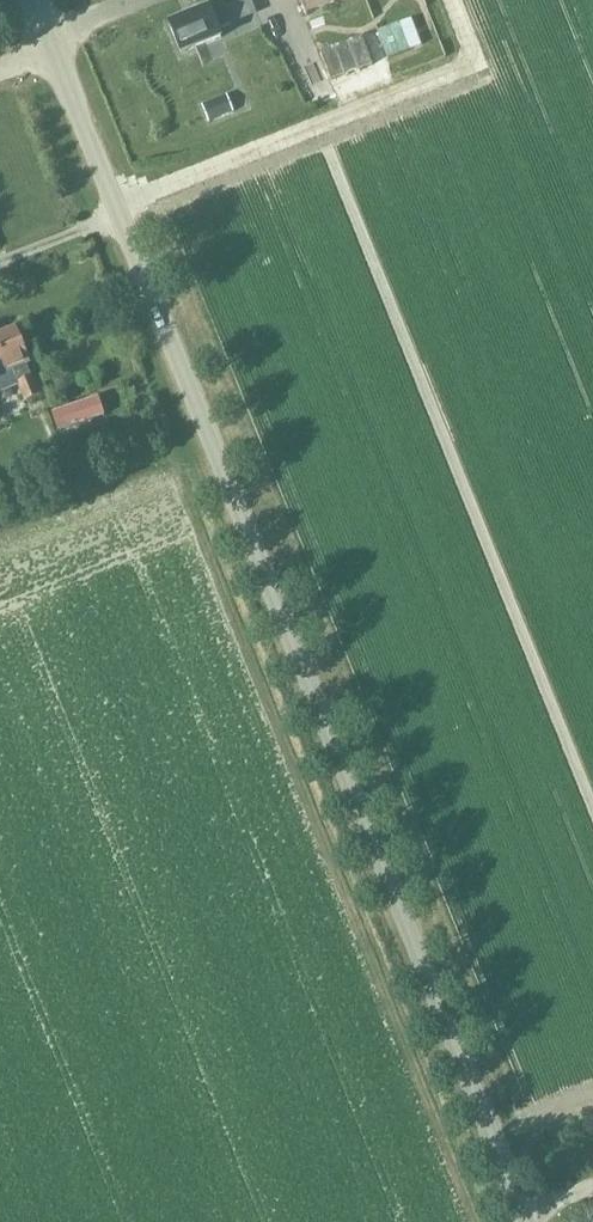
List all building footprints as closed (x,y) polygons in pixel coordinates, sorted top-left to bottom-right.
[(305,15),(345,0),(299,0),(305,15)] [(217,29),(231,23),(223,4),(209,8),(208,7),(168,23),(180,53),(220,36),(217,29)] [(359,35),(320,49),(330,73),(368,59),(359,35)] [(24,362),(28,361),(14,326),(0,332),(0,372),(12,367),(17,381),(16,381),(24,400),(38,394),(30,375),(30,376),(24,362)]
